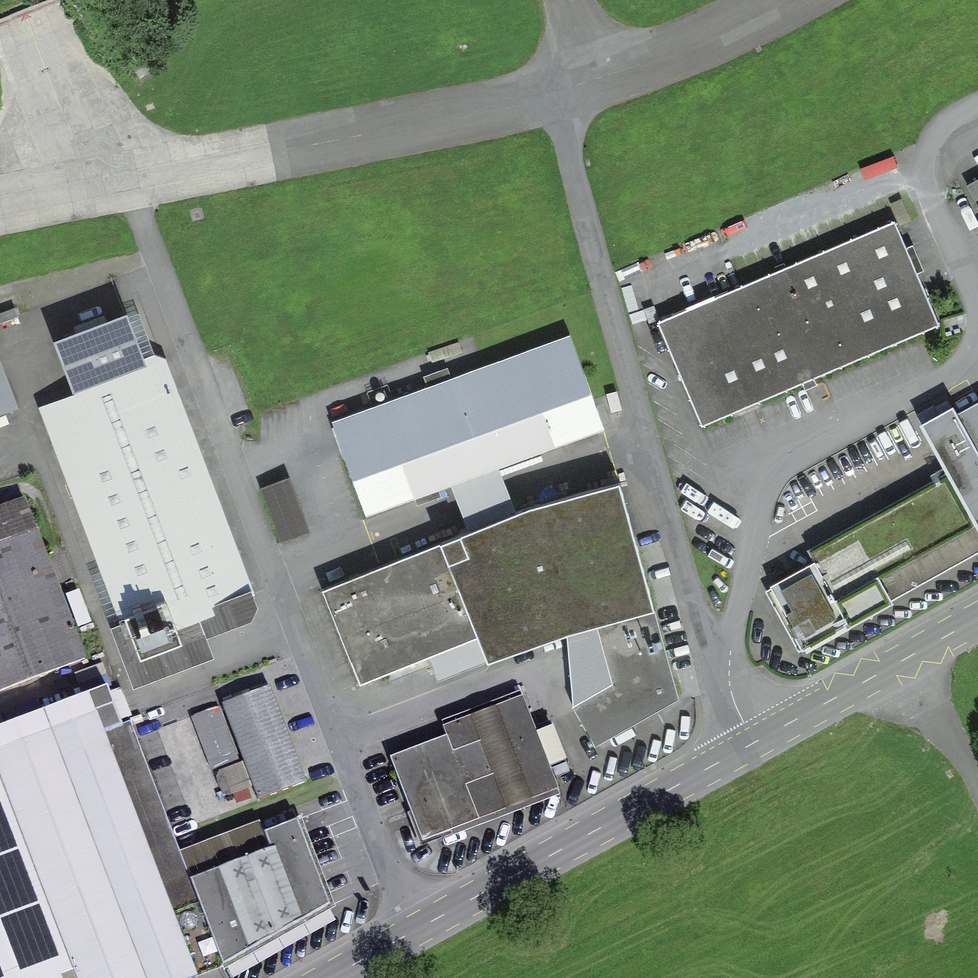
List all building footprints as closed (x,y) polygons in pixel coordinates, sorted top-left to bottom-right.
[(662,320),(704,418),(799,378),(937,319),(895,220),(662,320)] [(340,416),(374,506),(450,477),(497,460),(605,420),(572,330),(340,416)] [(74,387),(47,397),(142,646),(258,602),(163,353),(147,359),(74,387)] [(18,418),(0,365),(0,425),(18,418)] [(931,430),(977,516),(977,405),(931,430)] [(497,460),(450,477),(460,502),(468,526),(515,508),(506,484),(497,460)] [(800,648),(977,550),(977,517),(953,473),(762,577),(800,648)] [(438,539),(476,634),(488,659),(570,628),(602,619),(650,604),(617,477),(531,502),(515,508),(468,526),(438,539)] [(266,488),(285,537),(307,528),(288,479),(266,488)] [(0,507),(0,684),(93,648),(34,494),(0,507)] [(361,681),(476,634),(438,539),(323,586),(361,681)] [(615,682),(577,700),(600,740),(677,694),(650,604),(602,619),(615,682)] [(268,694),(230,709),(262,789),(299,774),(268,694)] [(450,737),(394,758),(425,838),(556,788),(521,697),(446,726),(450,737)] [(77,977),(197,977),(97,706),(0,742),(0,770),(77,977)] [(0,770),(0,977),(77,977),(0,770)] [(185,849),(229,965),(332,906),(300,819),(263,832),(260,823),(185,849)]
